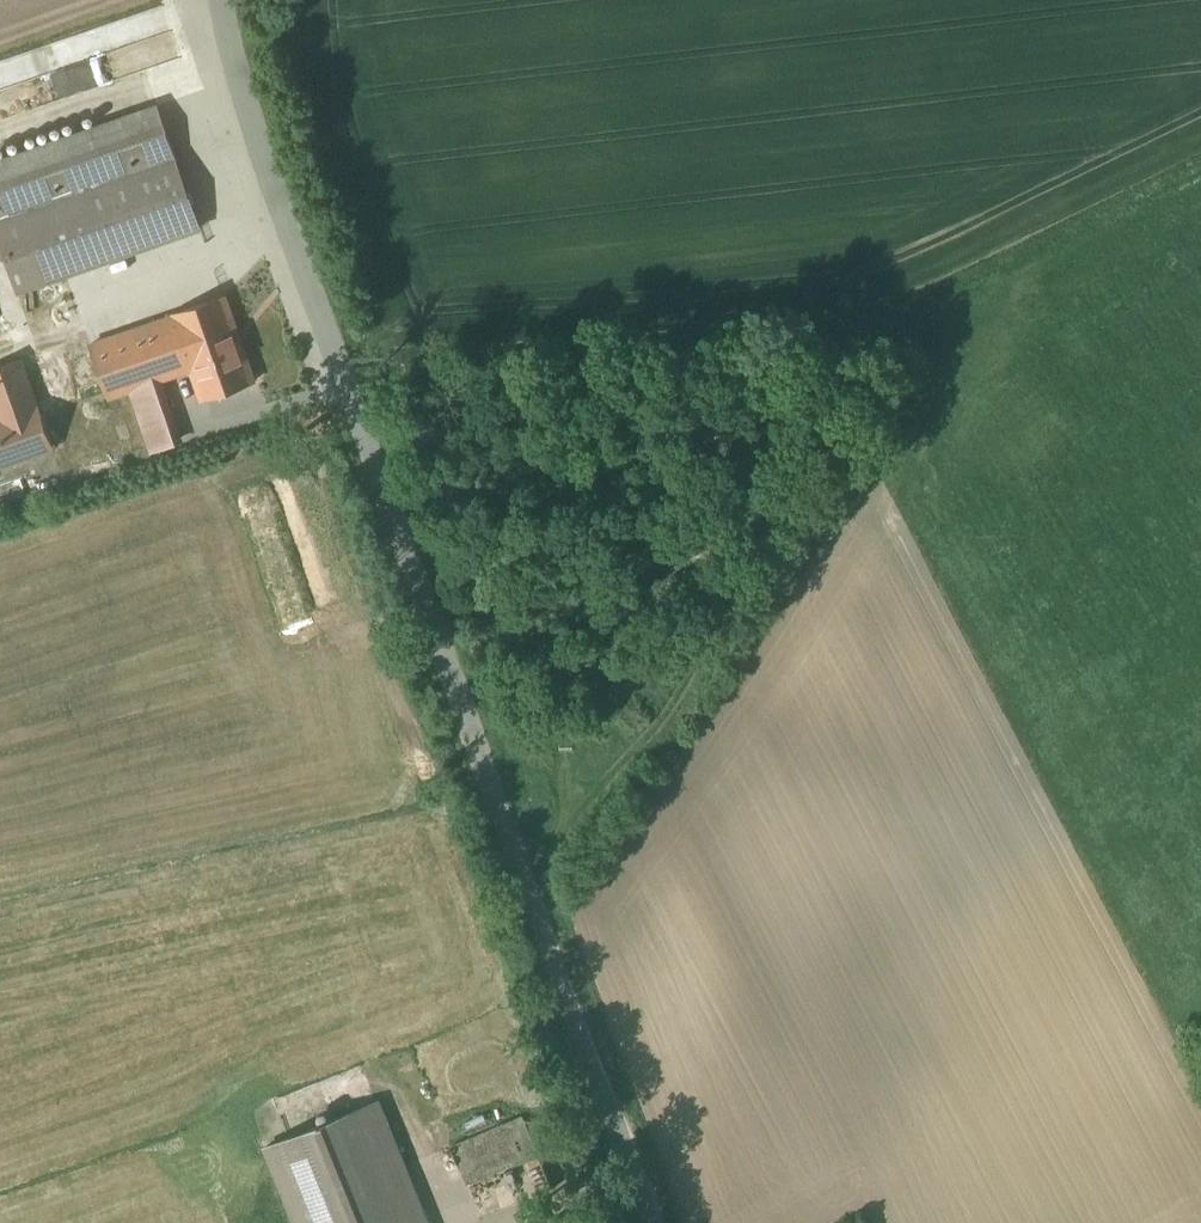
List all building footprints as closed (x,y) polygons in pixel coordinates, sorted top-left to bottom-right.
[(160,99),(0,155),(0,255),(8,252),(22,293),(206,228),(160,99)] [(228,295),(173,315),(194,369),(203,399),(258,379),(228,295)] [(158,382),(194,369),(173,315),(91,345),(109,398),(132,390),(155,451),(176,443),(158,382)] [(23,362),(0,370),(0,472),(54,454),(23,362)] [(289,1138),(266,1147),(297,1222),(433,1222),(416,1181),(381,1195),(348,1114),(289,1138)] [(524,1119),(451,1149),(460,1170),(533,1141),(524,1119)]
